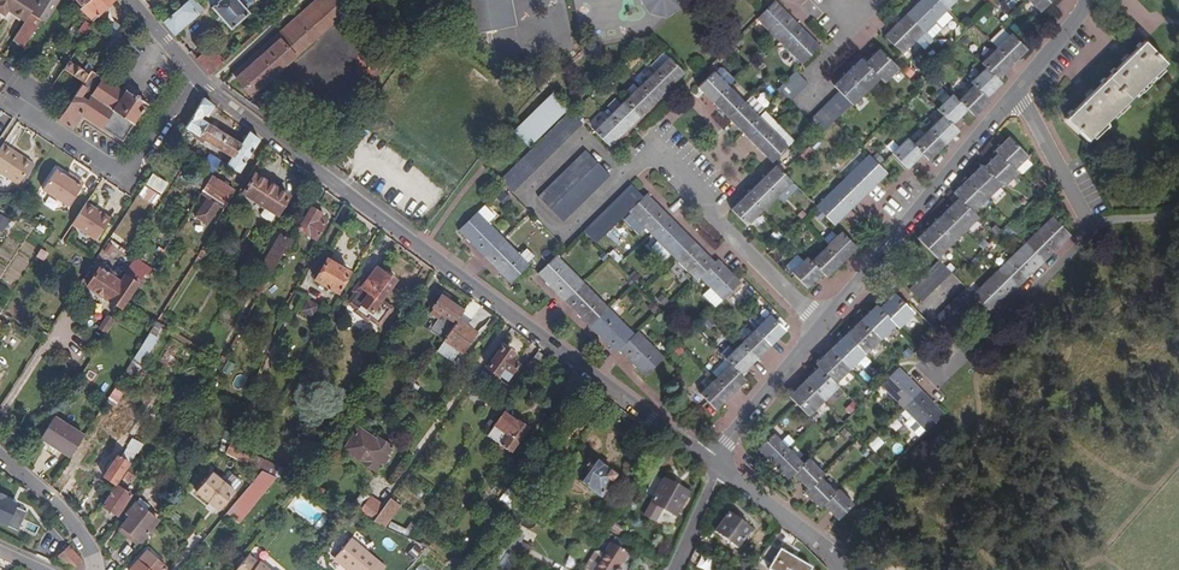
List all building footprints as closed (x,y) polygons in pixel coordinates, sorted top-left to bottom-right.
[(33,0),(0,0),(0,6),(4,9),(8,9),(9,9),(10,8),(14,11),(12,14),(21,20),(34,0),(33,0)] [(41,21),(45,23),(59,0),(38,0),(37,2),(24,22),(24,23),(22,25),(21,26),(11,42),(23,49),(41,21)] [(24,22),(37,2),(34,0),(21,20),(24,22)] [(75,2),(81,9),(89,0),(73,0),(75,2)] [(114,0),(89,0),(81,9),(79,11),(91,22),(114,0)] [(199,13),(192,5),(195,3),(193,0),(187,0),(162,21),(174,35),(199,13)] [(237,0),(215,0),(209,5),(230,30),(249,14),(237,0)] [(249,94),(345,10),(336,0),(314,0),(232,74),(249,94)] [(465,35),(509,28),(515,26),(511,0),(459,0),(465,35)] [(646,6),(658,15),(673,13),(681,1),(681,0),(645,0),(646,6)] [(798,24),(774,0),(756,18),(780,42),(798,24)] [(946,10),(936,0),(920,0),(907,13),(925,31),(946,10)] [(957,0),(936,0),(946,10),(957,0)] [(1052,0),(1028,0),(1040,12),(1052,0)] [(902,55),(925,31),(907,13),(884,35),(902,55)] [(21,20),(12,14),(10,18),(15,21),(19,24),(21,26),(22,25),(24,23),(24,22),(21,20)] [(114,38),(118,30),(120,27),(114,22),(105,34),(112,39),(114,38)] [(820,47),(798,24),(780,42),(802,65),(820,47)] [(93,47),(103,32),(95,25),(83,40),(93,47)] [(117,40),(122,32),(118,30),(114,38),(117,40)] [(1014,63),(1027,50),(1015,37),(1011,33),(997,47),(1014,63)] [(102,60),(117,40),(114,38),(112,39),(99,58),(102,60)] [(1166,63),(1145,42),(1066,119),(1088,141),(1166,63)] [(224,62),(211,46),(195,59),(209,75),(211,74),(224,62)] [(997,79),(1014,63),(997,47),(981,62),(986,67),(997,79)] [(898,70),(893,64),(878,49),(865,63),(879,78),(884,83),(898,70)] [(670,87),(685,73),(669,57),(654,72),(670,87)] [(879,78),(865,63),(860,59),(848,71),(867,91),(879,78)] [(82,83),(88,74),(95,65),(89,61),(82,71),(73,66),(72,66),(67,63),(62,70),(82,83)] [(1001,83),(997,79),(986,67),(970,82),(973,85),(986,98),(1001,83)] [(147,106),(125,93),(125,94),(102,81),(102,82),(98,80),(103,73),(96,69),(91,76),(88,74),(82,83),(69,102),(56,122),(71,131),(80,117),(123,143),(147,106)] [(711,101),(727,85),(714,71),(698,87),(711,101)] [(867,91),(848,71),(833,85),(839,91),(851,104),(858,110),(868,100),(863,95),(867,91)] [(654,103),(670,87),(654,72),(638,87),(654,103)] [(791,102),(809,85),(795,72),(778,89),(782,92),(791,102)] [(727,117),(743,101),(727,85),(711,101),(727,117)] [(974,116),(989,102),(986,98),(973,85),(958,100),(967,110),(974,116)] [(654,103),(638,87),(623,101),(639,117),(654,103)] [(835,120),(851,104),(839,91),(809,120),(822,133),(835,120)] [(513,130),(529,146),(568,108),(552,92),(513,130)] [(952,125),(967,110),(958,100),(952,94),(951,94),(937,109),(942,115),(952,125)] [(742,132),(758,116),(756,113),(760,109),(750,98),(745,103),(743,101),(727,117),(742,132)] [(240,145),(201,120),(203,117),(207,119),(213,107),(204,99),(184,130),(198,139),(231,159),(226,168),(238,175),(259,142),(248,133),(240,145)] [(624,132),(639,117),(623,101),(608,116),(624,132)] [(756,147),(779,124),(765,109),(758,116),(742,132),(756,147)] [(511,193),(579,126),(582,123),(573,113),(570,110),(498,180),(504,185),(511,193)] [(958,131),(952,125),(942,115),(927,130),(943,146),(958,131)] [(624,132),(608,116),(593,130),(609,146),(624,132)] [(784,150),(794,140),(779,124),(756,147),(772,162),(784,150)] [(929,161),(943,146),(927,130),(913,144),(922,154),(929,161)] [(1028,155),(1009,136),(994,150),(997,153),(1013,169),(1028,155)] [(907,169),(922,154),(913,144),(906,138),(892,153),(907,169)] [(31,165),(1,145),(1,146),(0,147),(0,175),(16,186),(31,165)] [(585,150),(537,197),(562,222),(610,175),(585,150)] [(1017,173),(1013,169),(997,153),(983,166),(1001,184),(1003,186),(1017,173)] [(860,199),(887,173),(879,165),(868,154),(841,180),(842,180),(860,199)] [(211,177),(219,164),(211,159),(203,172),(211,177)] [(1001,184),(983,166),(981,164),(966,179),(986,199),(1001,184)] [(791,182),(782,172),(775,166),(760,180),(777,197),(791,182)] [(67,208),(82,185),(73,179),(71,182),(66,178),(55,171),(42,191),(67,208)] [(202,191),(211,177),(203,172),(201,171),(192,186),(201,192),(202,191)] [(164,187),(150,177),(144,185),(159,196),(164,187)] [(224,206),(233,193),(211,177),(202,191),(208,195),(220,203),(224,206)] [(289,198),(254,177),(243,194),(265,208),(261,217),(261,219),(270,224),(272,223),(277,216),(285,220),(294,206),(286,202),(289,198)] [(986,199),(966,179),(953,192),(957,197),(973,212),(986,199)] [(761,212),(777,197),(760,180),(745,195),(761,212)] [(834,225),(860,199),(842,180),(815,205),(834,225)] [(596,243),(628,212),(643,197),(630,184),(583,231),(596,243)] [(159,196),(144,185),(139,193),(155,202),(159,196)] [(649,233),(667,215),(646,194),(643,197),(628,212),(649,233)] [(220,203),(208,195),(196,213),(207,221),(220,203)] [(761,212),(745,195),(731,209),(748,226),(761,212)] [(973,212),(957,197),(945,209),(965,230),(978,217),(973,212)] [(503,238),(487,222),(494,215),(483,204),(457,230),(485,257),(503,238)] [(94,242),(109,221),(85,205),(70,226),(94,242)] [(316,241),(325,225),(324,224),(317,220),(319,216),(320,216),(321,215),(310,208),(308,207),(295,230),(296,230),(315,241),(316,241)] [(949,245),(965,230),(945,209),(929,224),(949,245)] [(0,233),(9,220),(0,214),(0,233)] [(692,240),(667,215),(649,233),(673,257),(692,240)] [(320,216),(319,216),(317,220),(324,224),(326,220),(320,216)] [(1044,261),(1071,235),(1058,223),(1052,216),(1025,242),(1044,261)] [(949,245),(929,224),(916,237),(936,258),(949,245)] [(842,261),(857,247),(841,231),(839,234),(832,227),(820,239),(826,246),(842,261)] [(272,274),(292,239),(285,235),(284,238),(279,236),(261,268),(266,271),(272,274)] [(527,262),(533,256),(525,248),(519,254),(503,238),(485,257),(510,282),(529,264),(527,262)] [(715,262),(692,240),(673,257),(696,280),(699,277),(715,262)] [(1017,287),(1044,261),(1025,242),(998,268),(1017,287)] [(134,256),(138,250),(129,244),(124,251),(131,255),(132,254),(134,256)] [(827,277),(842,261),(826,246),(811,260),(811,261),(822,272),(827,277)] [(617,247),(608,254),(616,264),(625,256),(617,247)] [(38,249),(35,258),(44,262),(48,253),(38,249)] [(583,282),(556,254),(536,273),(564,301),(583,282)] [(822,272),(811,261),(811,260),(807,257),(791,272),(794,275),(807,287),(822,272)] [(123,309),(144,275),(147,277),(151,270),(151,269),(136,259),(120,283),(116,281),(116,279),(116,277),(114,275),(111,274),(109,274),(107,275),(99,270),(88,288),(122,310),(123,309)] [(740,282),(717,259),(715,262),(699,277),(721,300),(740,282)] [(337,293),(348,273),(326,260),(315,281),(337,293)] [(921,302),(950,273),(937,260),(908,288),(921,302)] [(990,314),(1017,287),(998,268),(971,294),(977,301),(990,314)] [(380,301),(396,281),(384,273),(383,274),(376,269),(350,303),(357,309),(357,312),(363,317),(367,317),(376,324),(388,308),(380,301)] [(259,298),(272,274),(266,271),(253,295),(259,298)] [(608,306),(583,282),(564,301),(589,326),(608,306)] [(948,329),(977,301),(971,294),(965,288),(935,317),(948,329)] [(444,340),(458,321),(458,320),(465,311),(449,301),(451,297),(445,293),(438,304),(436,303),(435,305),(433,304),(431,307),(433,309),(432,309),(434,310),(432,315),(437,318),(439,318),(430,332),(444,341),(444,340)] [(914,313),(905,304),(894,293),(878,307),(895,325),(898,328),(914,313)] [(307,300),(301,311),(311,316),(316,304),(307,300)] [(895,325),(878,307),(876,305),(861,319),(881,339),(895,325)] [(635,334),(608,306),(589,326),(616,352),(618,350),(635,334)] [(771,344),(785,331),(769,314),(755,328),(771,344)] [(107,333),(114,322),(107,318),(99,330),(101,332),(106,335),(107,333)] [(881,339),(861,319),(845,334),(865,354),(881,339)] [(462,353),(477,333),(458,320),(458,321),(444,340),(462,353)] [(142,365),(162,330),(160,330),(162,326),(156,322),(155,322),(152,327),(132,360),(142,365)] [(771,344),(755,328),(738,343),(755,360),(771,344)] [(664,358),(638,331),(635,334),(618,350),(644,376),(664,358)] [(100,344),(106,335),(101,332),(95,341),(100,344)] [(850,368),(865,354),(845,334),(831,348),(850,368)] [(11,336),(7,345),(15,349),(19,340),(11,336)] [(755,360),(738,343),(732,350),(726,345),(719,352),(724,358),(741,374),(755,360)] [(500,375),(508,380),(520,364),(512,359),(515,354),(501,345),(486,367),(499,376),(500,375)] [(850,368),(831,348),(815,364),(818,367),(835,383),(850,368)] [(538,378),(549,361),(538,352),(526,369),(538,378)] [(747,380),(741,374),(724,358),(710,372),(715,377),(714,379),(730,396),(747,380)] [(131,384),(142,365),(132,360),(121,379),(131,384)] [(233,365),(226,361),(221,371),(228,375),(233,365)] [(823,402),(838,387),(835,383),(818,367),(803,382),(823,402)] [(902,408),(921,390),(905,375),(898,368),(880,386),(902,409),(902,408)] [(411,389),(420,375),(412,370),(402,383),(411,389)] [(87,398),(100,377),(89,371),(76,392),(87,398)] [(716,410),(730,396),(714,379),(700,393),(707,400),(716,410)] [(823,402),(803,382),(788,396),(795,403),(808,416),(823,402)] [(117,405),(123,395),(114,389),(107,400),(117,405)] [(924,431),(943,413),(937,407),(921,390),(902,408),(902,409),(924,431)] [(505,439),(515,445),(527,426),(515,419),(514,421),(502,413),(493,427),(507,436),(505,439)] [(84,437),(53,419),(39,440),(70,459),(84,437)] [(386,457),(393,448),(376,437),(375,439),(359,428),(358,428),(343,450),(376,472),(382,464),(379,462),(383,456),(386,457)] [(772,464),(788,448),(774,433),(772,434),(757,450),(772,464)] [(878,436),(868,444),(873,452),(884,445),(878,436)] [(137,456),(143,446),(131,439),(127,447),(127,450),(135,455),(137,456)] [(253,455),(255,452),(231,439),(230,440),(225,453),(248,465),(253,455)] [(92,445),(84,441),(72,459),(81,464),(92,445)] [(792,475),(803,463),(788,448),(772,464),(787,479),(792,475)] [(130,464),(135,455),(127,450),(122,459),(130,464)] [(282,469),(253,455),(248,465),(263,472),(277,479),(282,469)] [(385,465),(389,459),(386,457),(383,456),(379,462),(382,464),(385,465)] [(117,486),(130,464),(122,459),(117,457),(104,478),(117,486)] [(822,474),(807,459),(803,463),(792,475),(807,489),(820,477),(822,474)] [(601,468),(590,461),(576,480),(600,497),(610,482),(597,474),(601,468)] [(614,477),(601,468),(597,474),(610,482),(614,477)] [(292,486),(298,477),(282,469),(277,479),(292,486)] [(246,515),(277,479),(263,472),(235,505),(244,513),(246,515)] [(234,494),(209,474),(194,492),(209,505),(212,502),(221,509),(234,494)] [(835,491),(820,477),(807,489),(804,493),(819,507),(821,505),(835,491)] [(289,497),(296,488),(292,486),(277,479),(273,489),(289,497)] [(676,517),(688,495),(664,482),(663,484),(654,479),(646,493),(654,498),(648,510),(658,516),(661,509),(676,517)] [(525,497),(522,495),(525,490),(515,483),(505,495),(516,503),(524,510),(534,497),(528,492),(525,497)] [(322,500),(325,491),(310,484),(305,493),(321,500),(322,500)] [(116,518),(132,497),(118,487),(103,507),(116,518)] [(853,504),(837,489),(835,491),(821,505),(836,520),(837,519),(853,504)] [(17,530),(26,511),(15,506),(16,503),(3,497),(4,494),(0,492),(0,522),(17,530)] [(359,511),(368,498),(362,494),(352,507),(359,511)] [(516,503),(505,495),(503,494),(499,500),(511,509),(516,503)] [(296,497),(289,509),(316,525),(323,512),(296,497)] [(372,523),(383,508),(369,497),(368,498),(359,511),(356,516),(372,523)] [(384,528),(399,508),(389,500),(383,508),(372,523),(384,528)] [(221,509),(212,502),(209,505),(218,513),(221,509)] [(456,517),(463,507),(456,503),(449,512),(456,517)] [(140,544),(158,522),(135,504),(126,514),(129,517),(121,528),(139,543),(140,544)] [(238,521),(244,513),(235,505),(228,513),(238,521)] [(750,531),(728,514),(715,533),(737,549),(750,531)] [(630,522),(622,517),(613,532),(620,537),(630,522)] [(26,521),(22,530),(35,535),(38,526),(26,521)] [(388,527),(406,535),(408,530),(390,522),(388,527)] [(139,543),(121,528),(118,532),(136,546),(139,543)] [(530,549),(521,544),(513,540),(515,536),(509,533),(502,545),(508,549),(509,550),(520,555),(525,558),(530,549)] [(521,544),(524,537),(517,533),(515,536),(513,540),(521,544)] [(384,568),(350,540),(333,560),(345,569),(383,569),(384,568)] [(413,560),(421,550),(411,543),(404,553),(413,560)] [(504,554),(508,549),(502,545),(498,551),(504,554)] [(626,556),(610,546),(604,556),(597,553),(595,553),(584,569),(619,569),(618,569),(626,556)] [(780,550),(780,551),(770,546),(756,564),(767,569),(811,569),(812,569),(780,550)] [(70,569),(71,569),(80,561),(67,547),(57,556),(70,569)] [(520,555),(509,550),(496,569),(509,569),(520,555)] [(165,569),(146,552),(131,569),(164,569),(165,569)] [(261,563),(259,565),(250,556),(238,569),(270,569),(261,563)] [(529,561),(526,567),(532,569),(542,569),(543,569),(529,561)]
